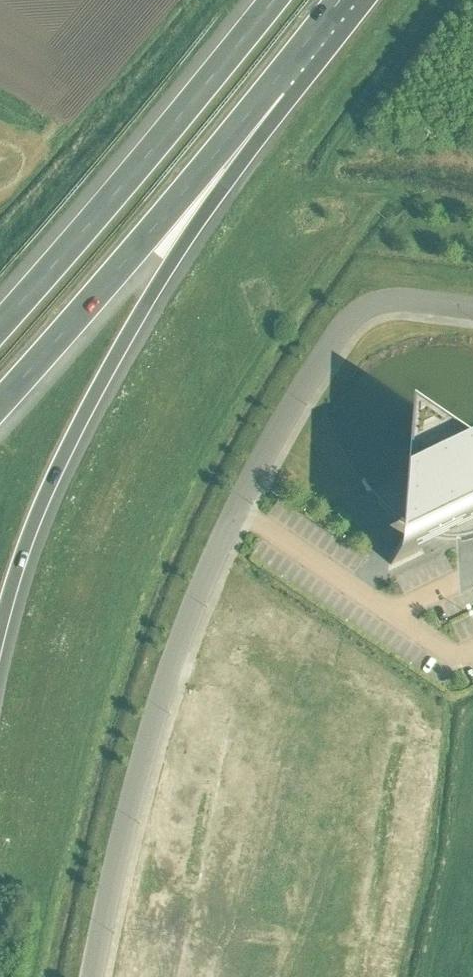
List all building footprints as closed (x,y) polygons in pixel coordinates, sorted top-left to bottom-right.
[(413,404),(407,486),(377,501),(391,515),(405,525),(403,547),(392,552),(390,566),(446,539),(460,540),(472,535),(472,444),(413,404)]
